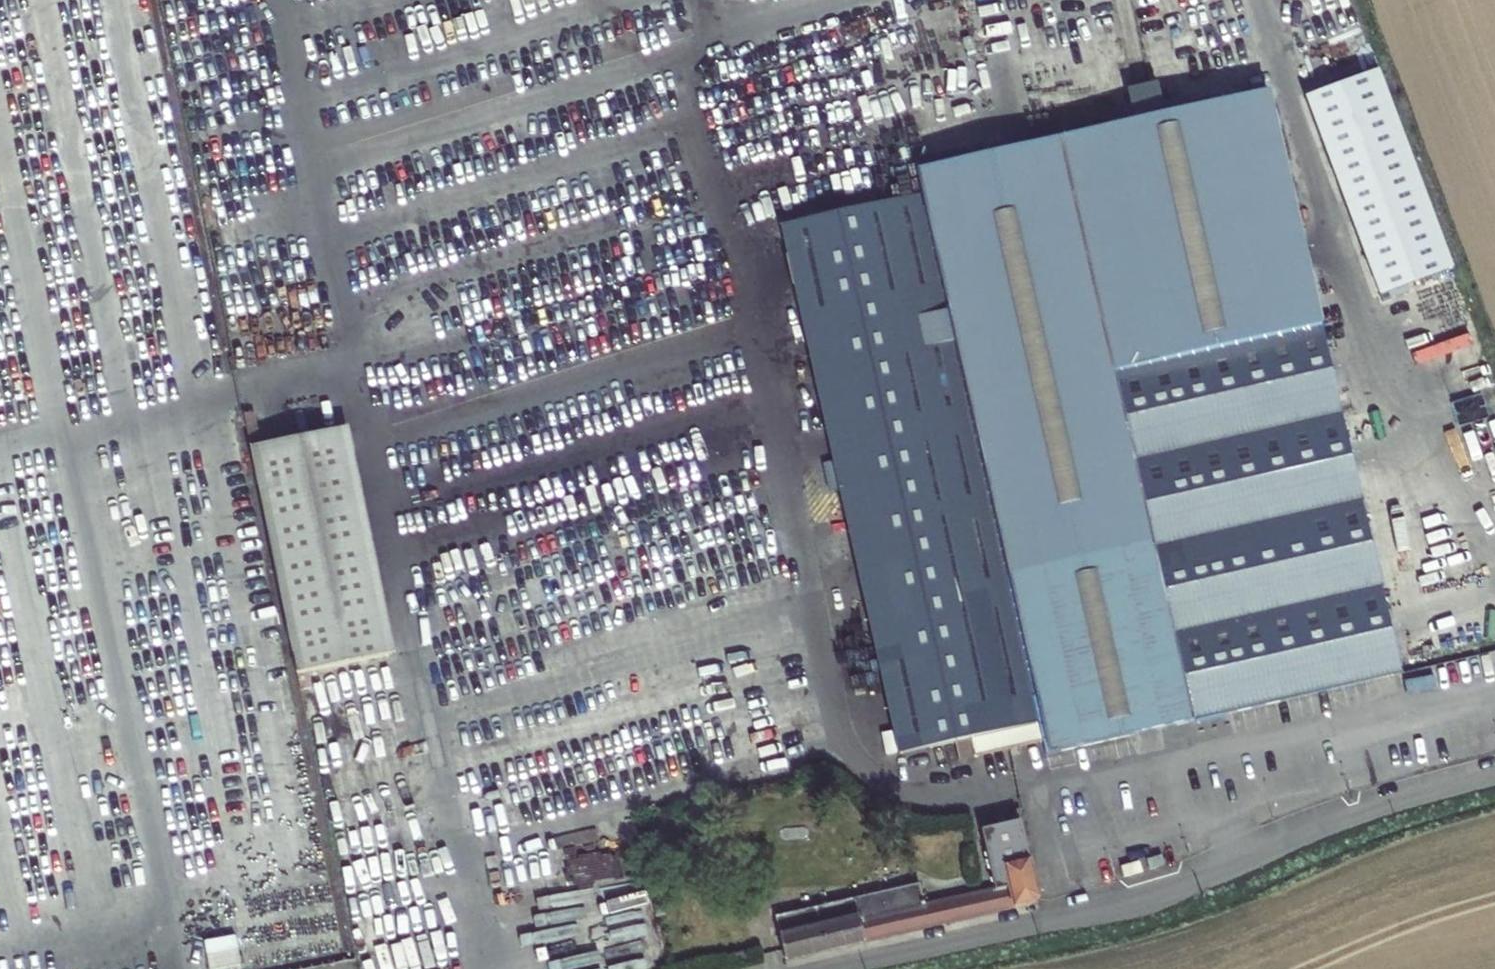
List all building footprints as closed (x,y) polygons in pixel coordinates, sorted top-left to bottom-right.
[(1383,66),(1304,94),(1375,297),(1455,270),(1383,66)] [(1162,112),(1159,83),(1125,86),(1128,115),(1162,112)] [(1401,674),(1269,92),(915,171),(920,194),(1043,742),(1046,756),(1145,734),(1401,674)] [(920,194),(781,225),(899,755),(970,739),(974,757),(1010,749),(1043,742),(920,194)] [(343,429),(250,448),(297,675),(389,656),(343,429)] [(537,778),(523,780),(530,811),(543,808),(537,778)] [(1038,898),(1020,821),(981,830),(995,890),(925,907),(920,885),(775,917),(785,960),(1033,904),(1038,898)]
